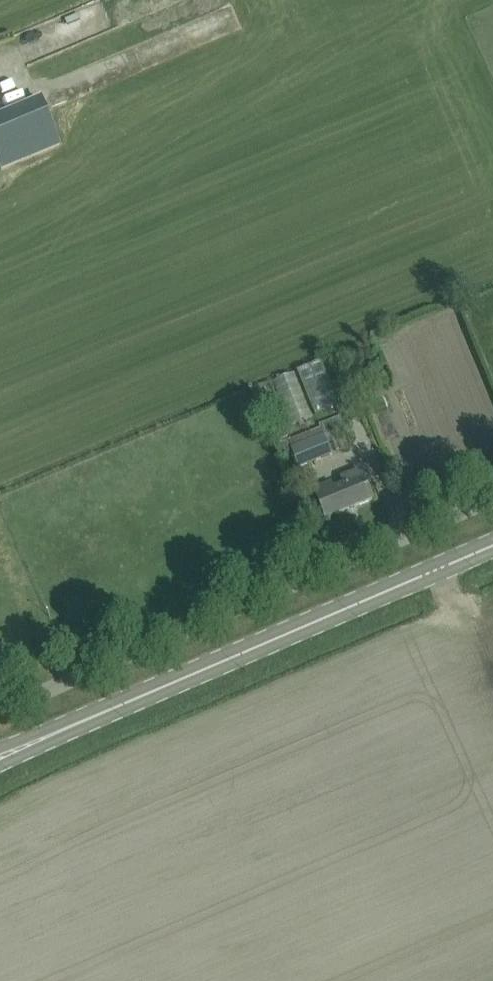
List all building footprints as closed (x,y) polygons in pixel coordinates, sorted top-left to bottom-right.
[(0,115),(0,168),(1,170),(61,145),(42,98),(0,115)] [(321,360),(298,370),(318,417),(341,407),(334,391),(321,360)] [(296,371),(273,380),(293,427),(316,417),(296,371)] [(333,454),(325,436),(293,449),(300,468),(333,454)] [(374,500),(366,481),(361,469),(341,477),(345,486),(335,491),(332,483),(315,490),(327,518),(374,500)]
